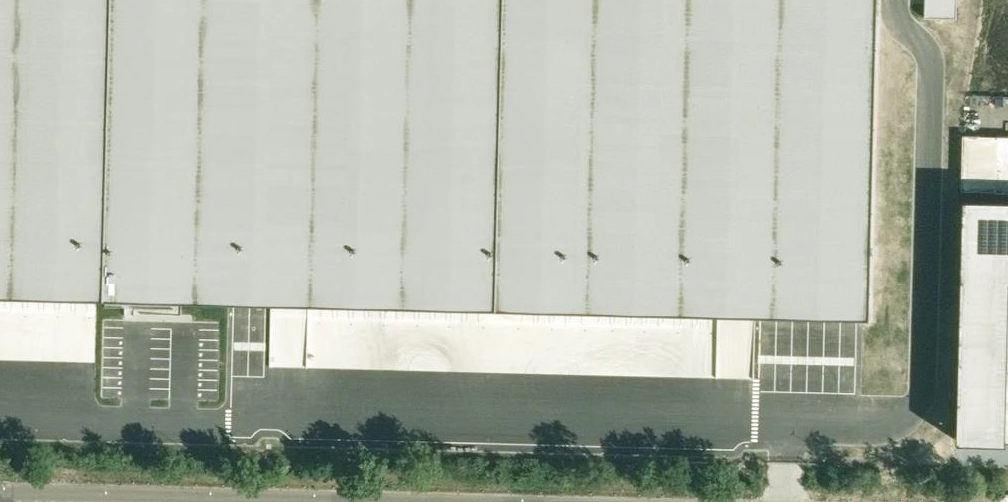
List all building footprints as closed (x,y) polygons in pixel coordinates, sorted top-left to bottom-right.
[(866,313),(874,0),(0,0),(0,291),(866,313)] [(956,0),(924,0),(923,16),(956,17),(956,0)] [(996,192),(1007,192),(1007,135),(962,134),(960,191),(996,192)] [(952,438),(1004,439),(1007,440),(1007,199),(958,198),(952,438)]
